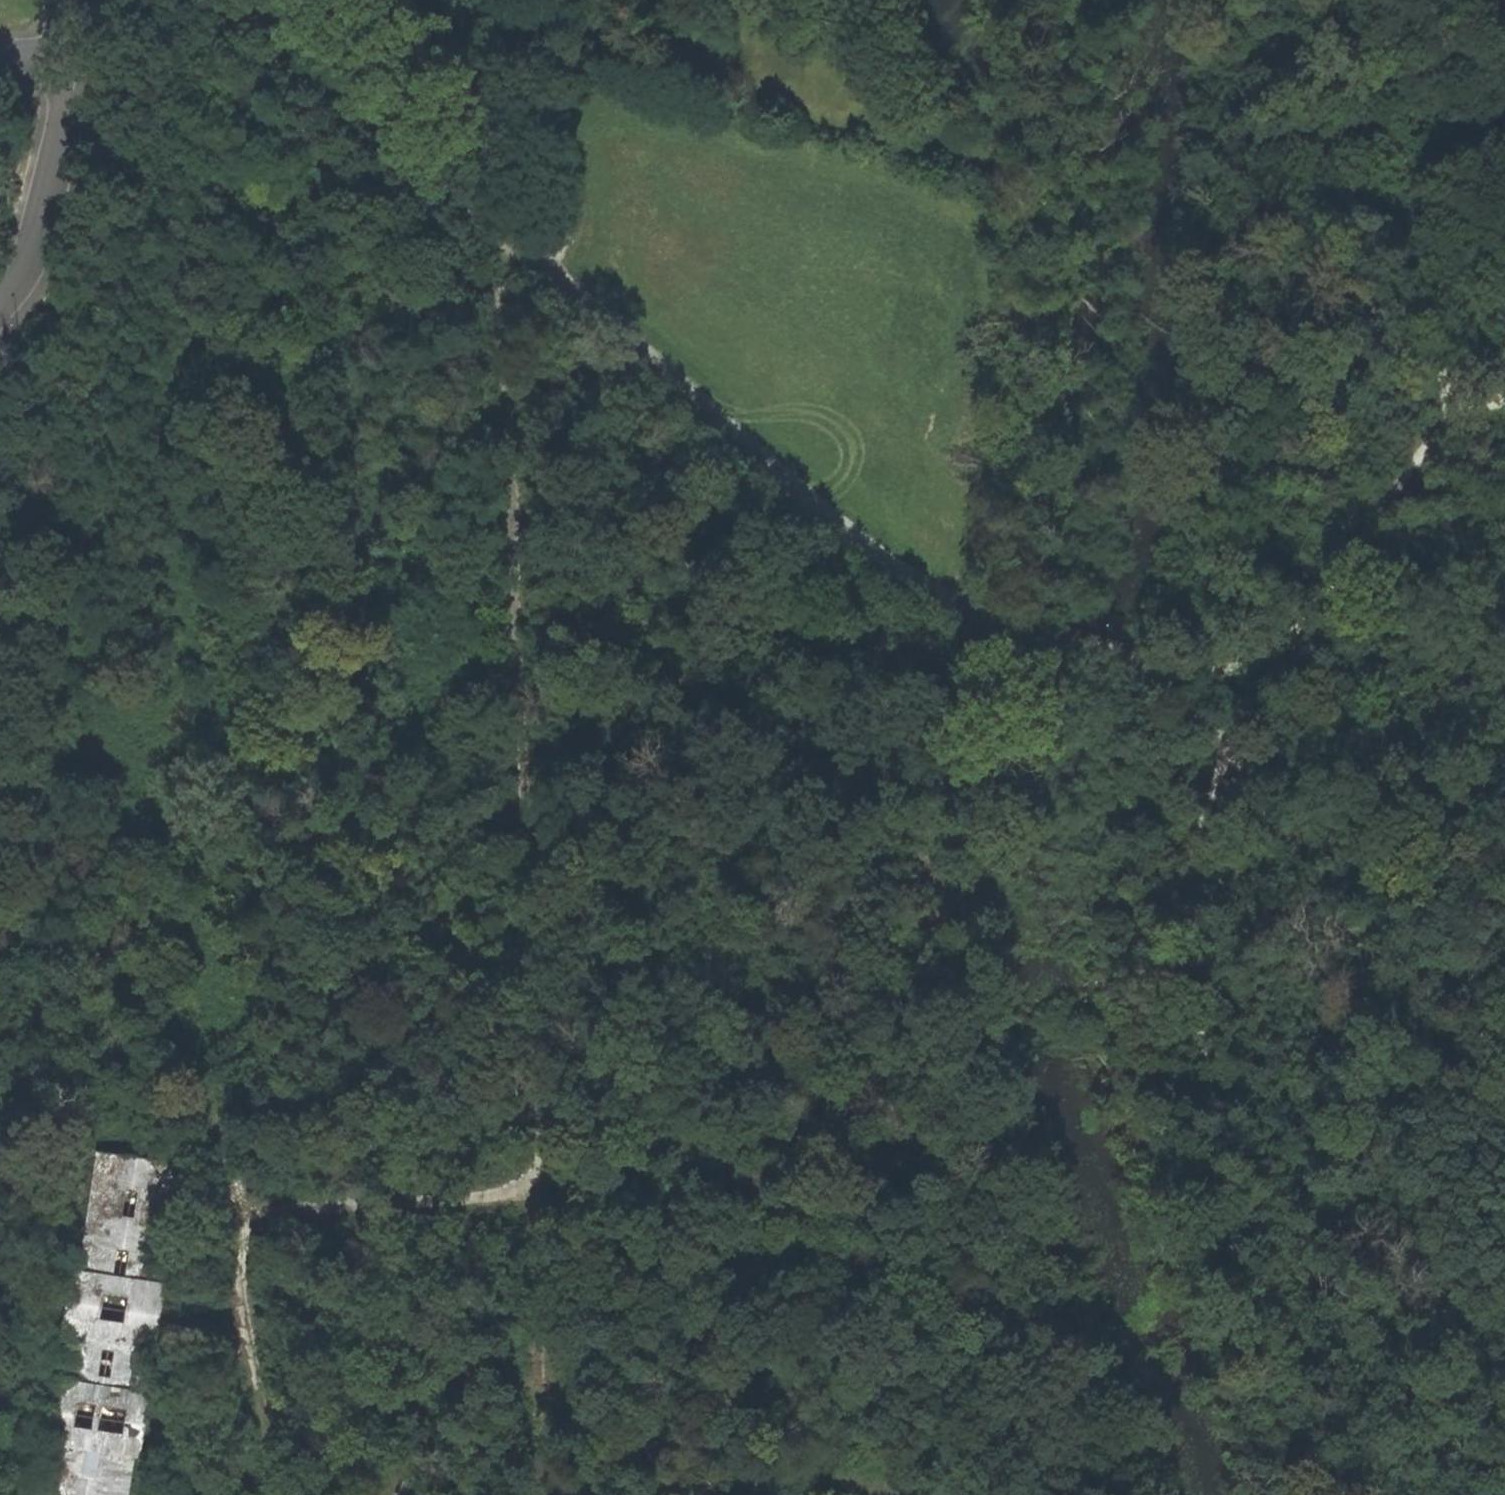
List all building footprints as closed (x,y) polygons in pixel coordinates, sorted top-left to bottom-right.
[(92,1151),(46,1494),(143,1494),(192,1162),(92,1151)]
